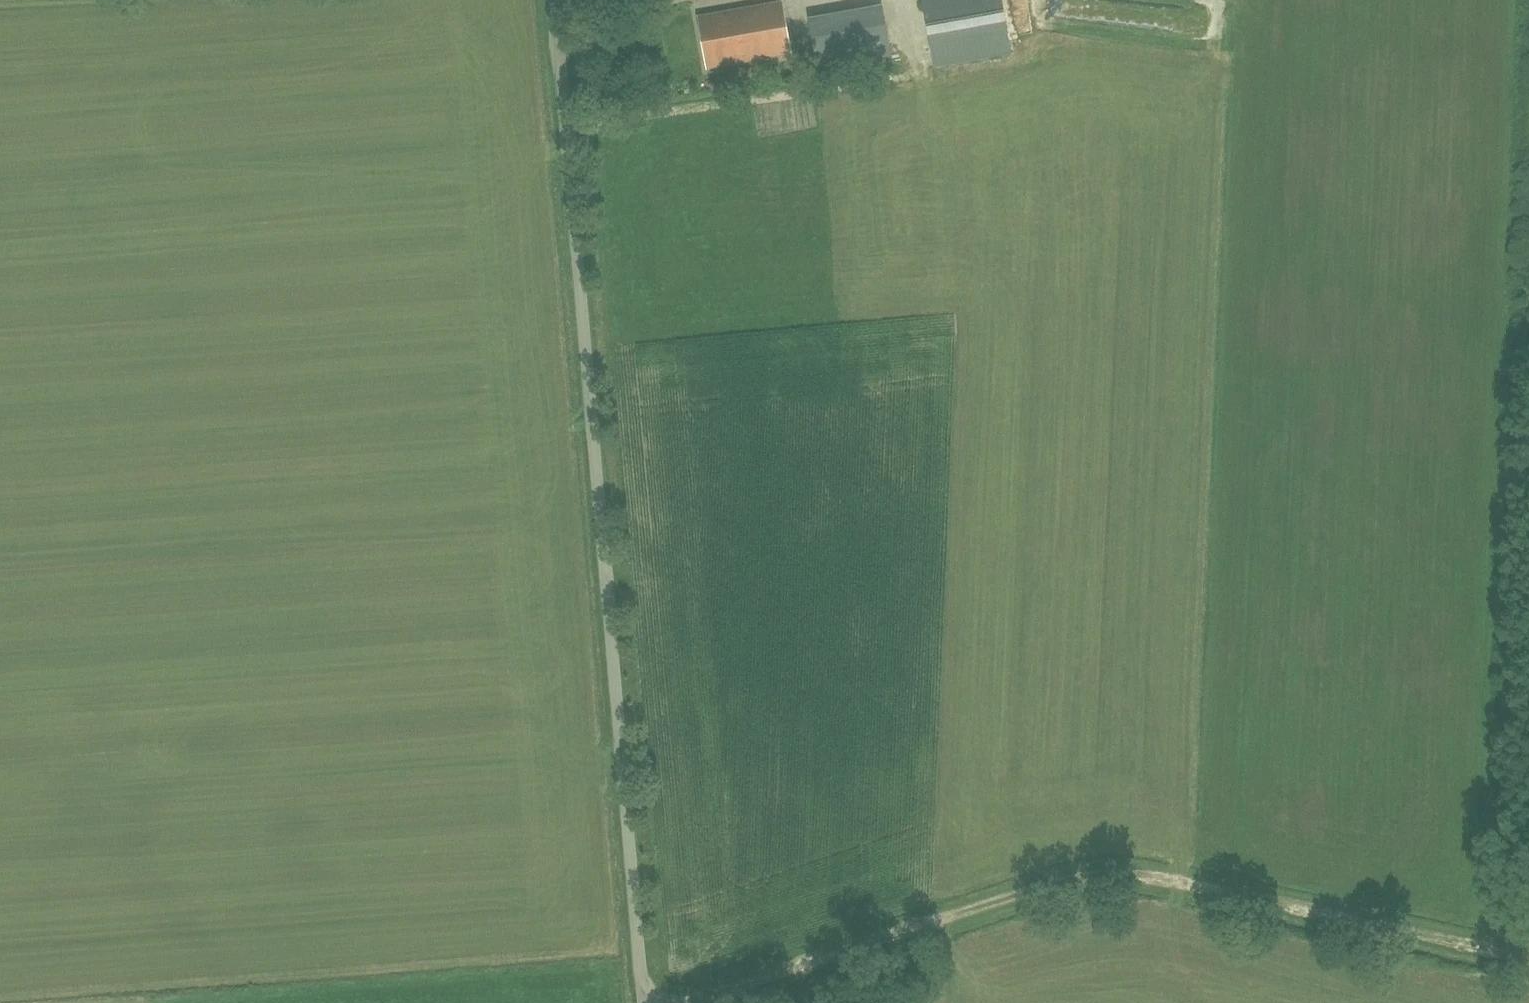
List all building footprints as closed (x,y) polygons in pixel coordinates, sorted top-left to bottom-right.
[(932,55),(934,64),(1010,50),(1008,40),(1001,0),(923,0),(922,0),(932,55)] [(729,12),(698,18),(707,67),(790,52),(781,3),(737,11),(737,12),(729,13),(729,12)] [(810,68),(885,57),(878,4),(802,15),(810,68)]
